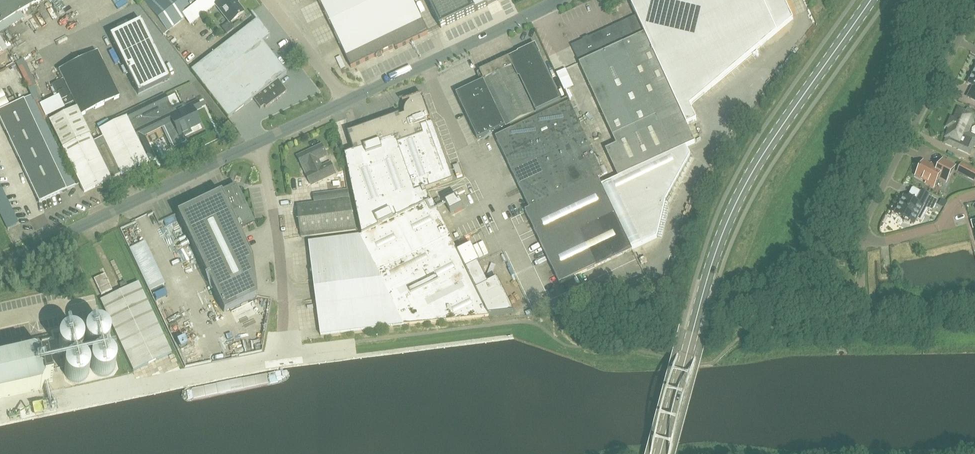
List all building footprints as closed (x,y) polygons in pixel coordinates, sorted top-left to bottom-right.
[(34,3),(32,0),(0,0),(0,24),(34,3)] [(138,3),(163,35),(186,16),(192,23),(220,0),(142,0),(138,3)] [(216,4),(230,22),(243,11),(234,0),(221,0),(216,4)] [(351,68),(394,47),(395,49),(429,33),(413,0),(318,0),(351,68)] [(471,0),(441,0),(433,4),(429,6),(440,28),(476,10),(471,0)] [(476,10),(497,0),(471,0),(476,10)] [(631,3),(637,15),(571,45),(578,60),(580,59),(582,62),(579,63),(616,145),(605,150),(618,178),(608,183),(636,247),(657,237),(665,200),(690,155),(686,146),(695,142),(687,124),(697,120),(690,106),(793,19),(785,0),(639,0),(631,3)] [(257,19),(191,70),(228,118),(253,99),(260,108),(264,105),(265,108),(287,91),(278,79),(286,73),(265,45),(262,41),(270,35),(257,19)] [(169,79),(141,21),(110,37),(139,95),(169,79)] [(180,50),(183,55),(192,48),(188,43),(180,50)] [(540,54),(541,54),(536,44),(518,52),(522,62),(513,66),(518,78),(520,77),(536,112),(561,100),(540,54)] [(97,51),(58,70),(63,79),(51,85),(62,107),(73,101),(76,107),(49,120),(62,147),(89,134),(80,116),(119,97),(97,51)] [(480,71),(506,126),(535,112),(518,78),(516,79),(506,58),(480,71)] [(478,140),(505,127),(484,81),(456,94),(478,140)] [(12,102),(5,91),(0,94),(0,109),(12,102)] [(164,94),(125,113),(126,116),(137,138),(143,135),(164,124),(174,145),(186,140),(183,135),(189,132),(188,129),(200,124),(193,110),(188,113),(183,104),(172,110),(164,94)] [(404,324),(489,315),(477,290),(487,285),(478,264),(480,263),(472,246),(458,252),(433,200),(430,201),(425,189),(452,179),(433,122),(430,123),(429,120),(432,119),(424,95),(409,100),(410,102),(409,103),(407,105),(406,106),(406,108),(405,109),(405,111),(405,113),(406,115),(401,116),(401,114),(349,133),(359,162),(349,166),(363,235),(360,236),(309,243),(321,335),(404,325),(404,324)] [(13,104),(0,110),(0,120),(39,202),(66,189),(23,99),(13,104)] [(587,138),(570,102),(496,137),(513,173),(587,138)] [(959,108),(955,119),(952,118),(948,127),(950,128),(947,137),(949,138),(947,143),(955,146),(956,145),(959,146),(959,148),(970,153),(972,148),(974,141),(974,138),(967,135),(970,127),(968,126),(971,121),(973,122),(974,117),(974,112),(968,109),(967,112),(959,108)] [(62,147),(84,192),(155,158),(143,135),(137,138),(126,116),(99,129),(103,137),(93,141),(89,134),(62,147)] [(587,138),(513,173),(520,189),(554,172),(564,193),(604,175),(587,138)] [(336,174),(332,166),(330,162),(321,166),(318,160),(327,156),(322,146),(299,157),(303,165),(306,163),(311,173),(310,174),(315,183),(336,174)] [(956,165),(943,158),(937,169),(923,161),(916,176),(926,181),(925,183),(934,188),(939,179),(947,183),(956,165)] [(962,167),(960,172),(974,178),(974,172),(962,167)] [(554,172),(520,189),(530,209),(564,193),(554,172)] [(598,178),(525,211),(543,247),(578,230),(596,221),(614,212),(598,178)] [(253,223),(246,208),(237,189),(232,187),(177,213),(223,312),(257,296),(252,258),(239,230),(253,223)] [(913,222),(922,206),(931,211),(937,200),(929,195),(921,191),(919,190),(913,201),(905,196),(895,213),(904,218),(903,219),(904,221),(907,223),(909,222),(910,221),(913,222)] [(348,191),(315,195),(316,203),(350,199),(348,191)] [(460,196),(449,201),(453,208),(464,203),(460,196)] [(350,199),(298,205),(302,237),(356,231),(350,199)] [(121,201),(102,209),(104,215),(123,206),(121,201)] [(614,212),(596,221),(613,258),(632,249),(614,212)] [(613,258),(596,221),(578,230),(596,266),(613,258)] [(578,230),(543,247),(560,283),(596,266),(578,230)] [(72,267),(76,277),(83,274),(78,264),(72,267)] [(487,285),(477,290),(489,315),(514,313),(497,279),(487,285)] [(100,300),(133,371),(171,353),(138,282),(100,300)] [(0,362),(0,398),(41,389),(44,383),(52,381),(46,357),(39,359),(32,355),(0,362)]
